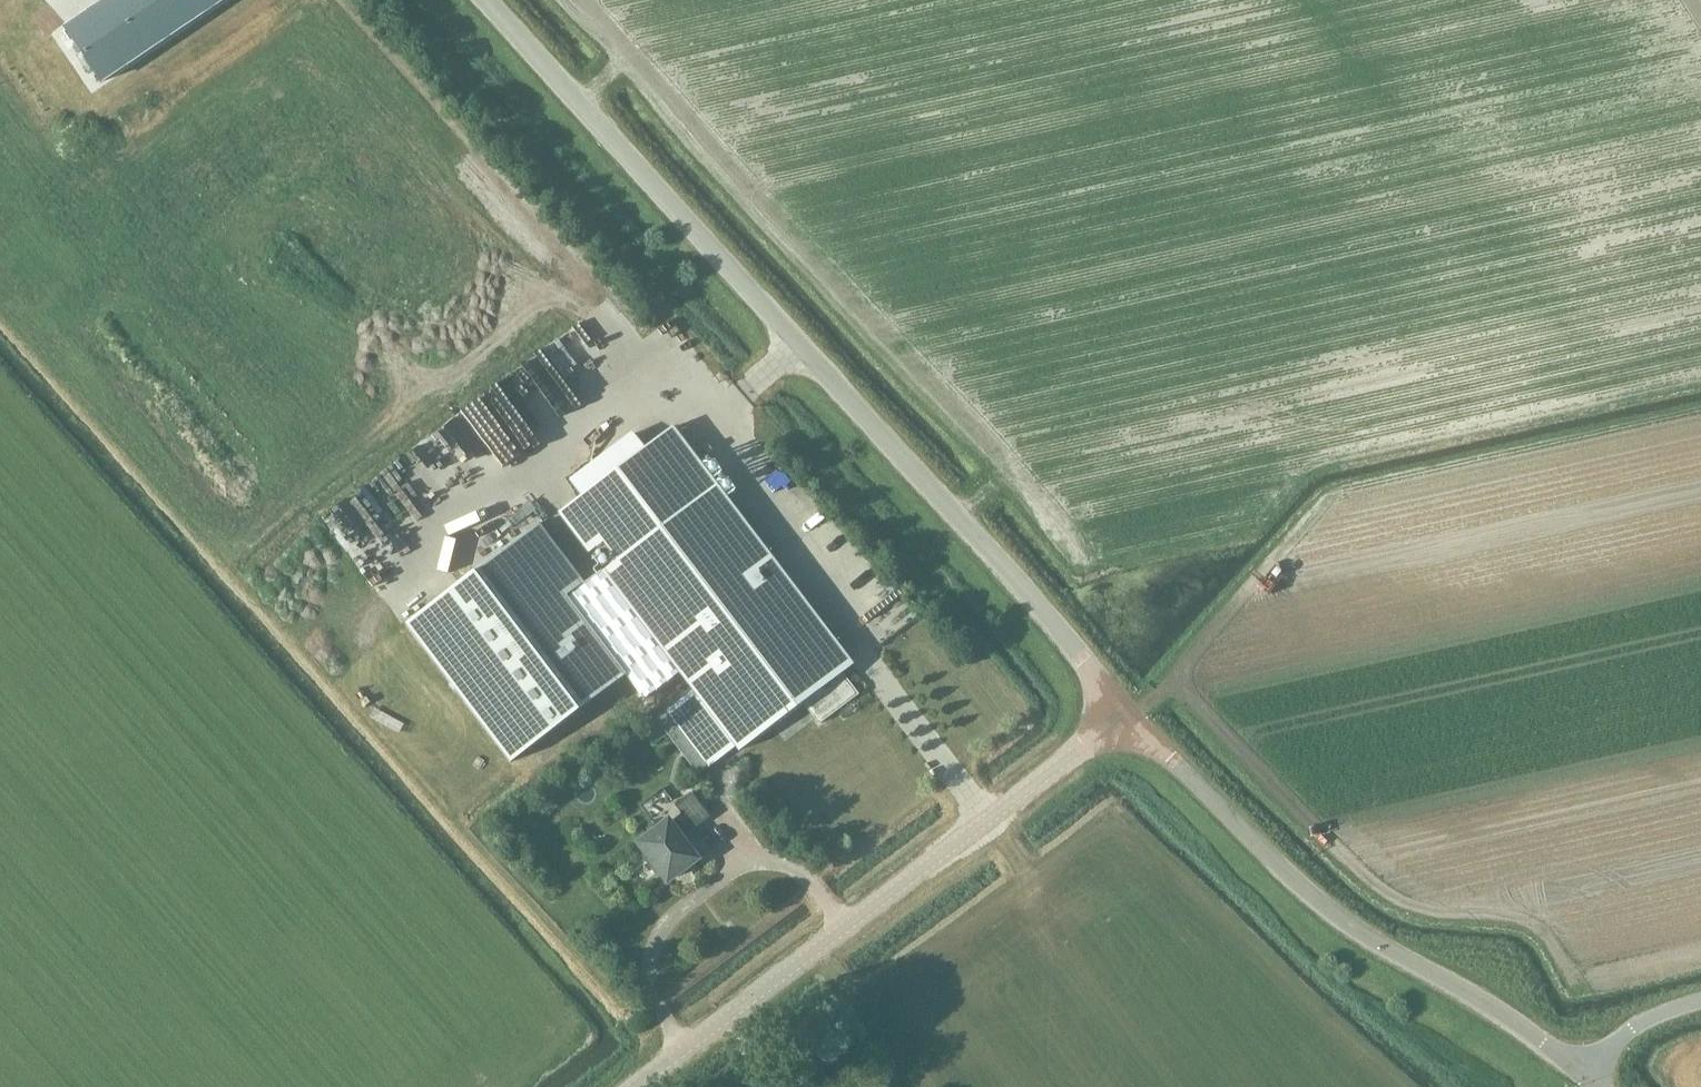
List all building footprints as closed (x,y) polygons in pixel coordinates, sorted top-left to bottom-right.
[(64,29),(100,83),(222,0),(107,0),(64,29)] [(538,524),(519,538),(405,624),(510,762),(624,675),(643,700),(678,673),(738,752),(802,703),(818,724),(858,694),(843,673),(853,665),(672,427),(556,514),(587,554),(601,543),(615,561),(583,584),(538,524)] [(668,823),(667,821),(638,844),(666,881),(696,859),(680,838),(708,817),(691,794),(674,807),(680,815),(668,823)] [(629,1023),(635,1019),(630,1013),(625,1017),(629,1023)] [(823,1076),(809,1086),(832,1086),(823,1076)]
